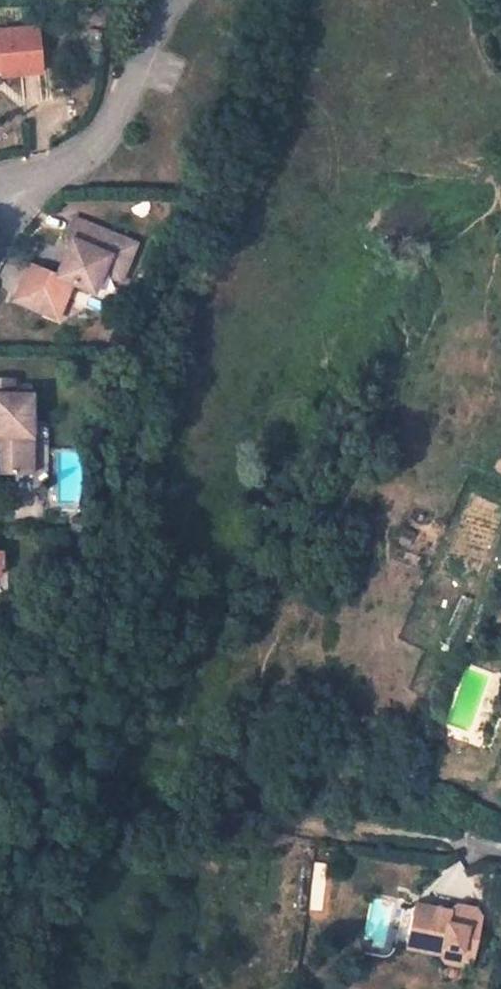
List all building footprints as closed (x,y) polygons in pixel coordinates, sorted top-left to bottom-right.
[(1,74),(1,77),(40,74),(37,31),(37,30),(1,33),(0,33),(0,74),(1,74)] [(60,278),(31,267),(17,304),(59,321),(74,283),(96,292),(98,293),(98,292),(105,275),(112,256),(130,263),(137,245),(76,221),(69,238),(74,240),(60,278)] [(123,283),(130,263),(112,256),(105,275),(123,283)] [(14,392),(14,378),(0,378),(0,392),(14,392)] [(30,392),(14,392),(0,392),(0,470),(28,470),(30,392)] [(474,937),(477,921),(471,910),(453,908),(444,915),(412,909),(411,915),(401,913),(394,950),(436,959),(440,968),(461,971),(469,964),(472,950),(474,937)] [(474,937),(472,950),(480,951),(482,938),(474,937)]
